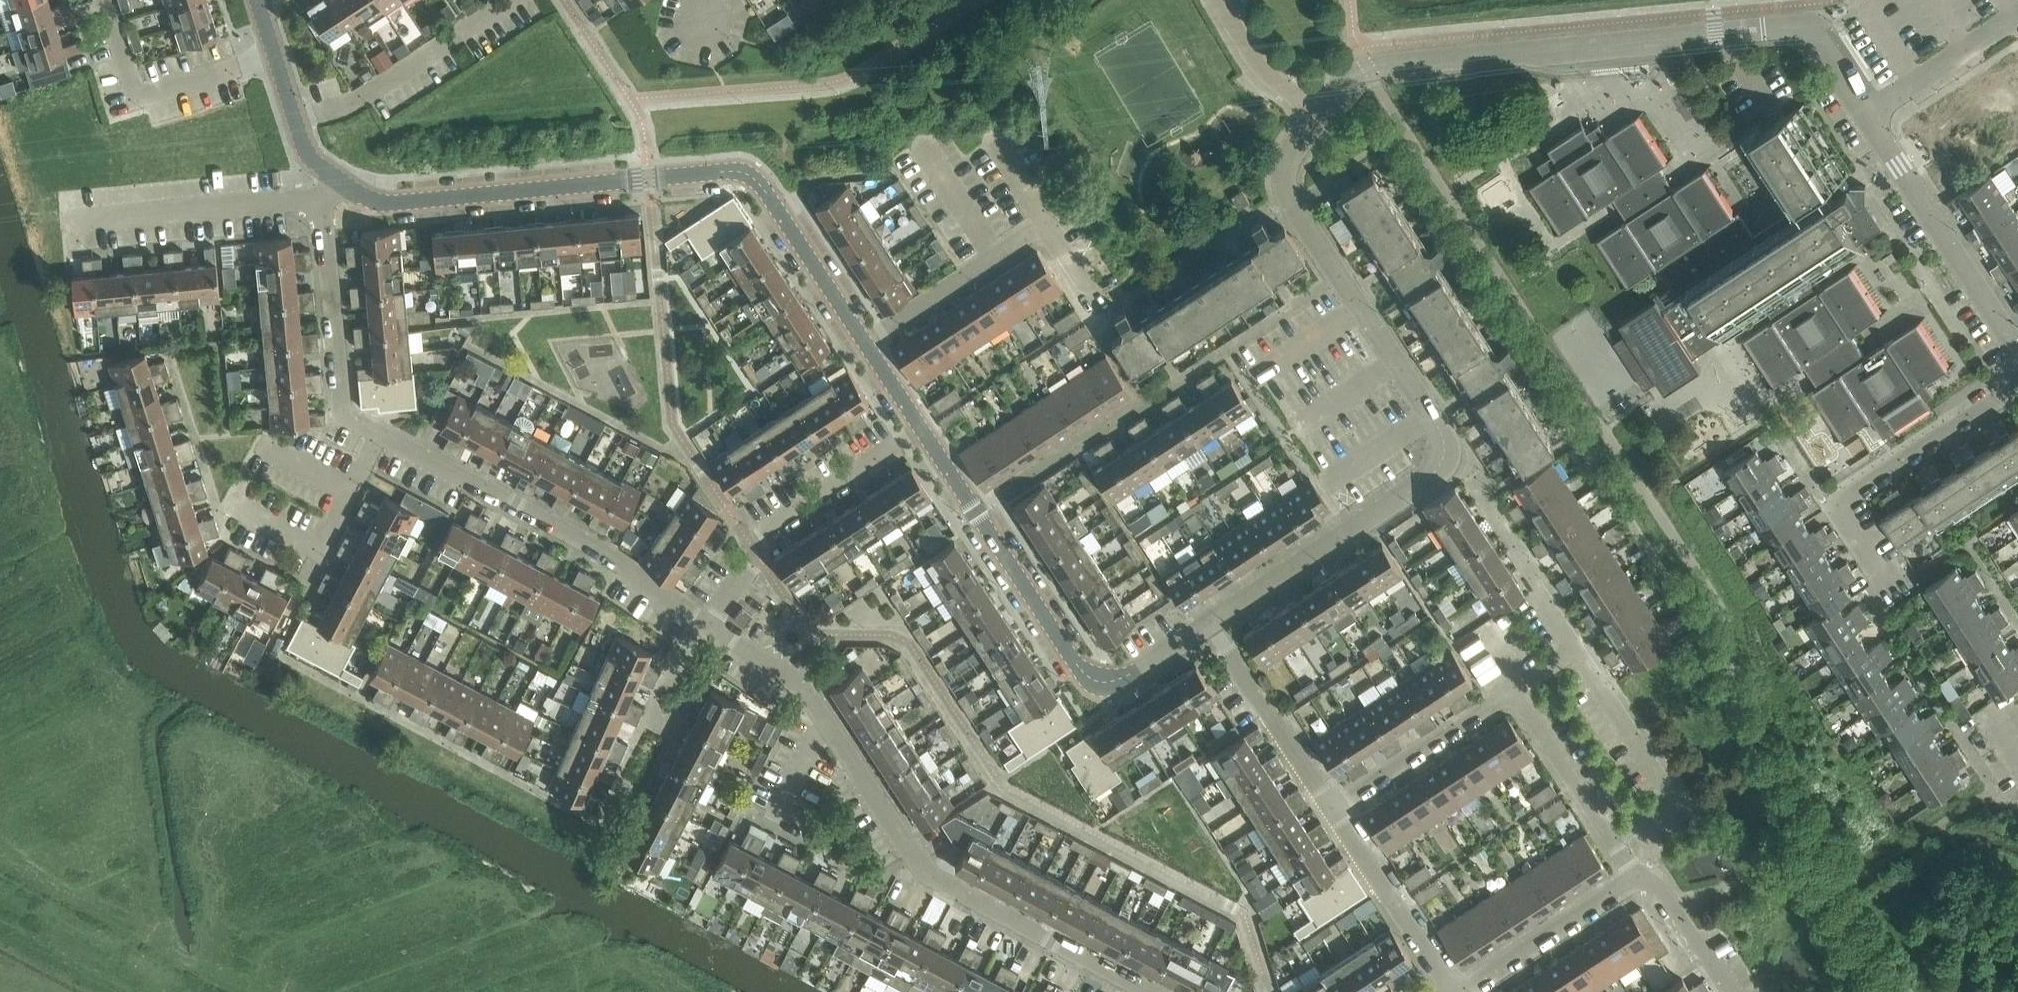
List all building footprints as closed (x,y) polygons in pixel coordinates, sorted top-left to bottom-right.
[(12,7),(19,26),(73,9),(70,1),(51,6),(49,0),(34,0),(12,7)] [(119,1),(123,12),(131,9),(128,0),(122,0),(119,1)] [(167,7),(173,27),(212,14),(208,0),(190,0),(167,7)] [(329,0),(315,0),(316,1),(301,11),(307,20),(314,16),(328,37),(346,26),(329,0)] [(346,26),(362,15),(363,15),(353,0),(329,0),(346,26)] [(363,15),(362,15),(367,24),(360,28),(367,38),(374,33),(368,24),(386,12),(378,0),(353,0),(363,15)] [(386,12),(403,1),(402,0),(378,0),(386,12)] [(461,3),(468,14),(478,8),(473,0),(466,0),(461,3)] [(73,9),(19,26),(25,46),(60,35),(57,24),(75,18),(73,9)] [(597,9),(589,15),(596,26),(604,20),(597,9)] [(453,13),(442,19),(448,28),(458,21),(453,13)] [(212,14),(173,27),(179,47),(219,35),(212,14)] [(430,20),(422,26),(429,36),(437,30),(430,20)] [(778,20),(767,27),(775,39),(785,32),(778,20)] [(128,29),(132,40),(140,37),(137,26),(128,29)] [(60,35),(25,46),(13,50),(20,70),(26,68),(32,87),(72,74),(66,55),(66,54),(85,48),(82,40),(64,46),(60,35)] [(140,37),(132,40),(135,51),(143,48),(140,37)] [(388,54),(375,62),(381,71),(393,62),(388,54)] [(1803,104),(1765,129),(1753,137),(1799,208),(1849,175),(1803,104)] [(1546,176),(1531,186),(1562,232),(1614,198),(1628,220),(1599,239),(1628,285),(1629,286),(1659,266),(1673,288),(1621,322),(1628,333),(1615,342),(1645,389),(1659,380),(1666,391),(1702,368),(1694,356),(1722,338),(1688,287),(1691,285),(1687,279),(1707,266),(1691,241),(1702,233),(1704,236),(1727,220),(1728,221),(1734,217),(1734,216),(1704,170),(1674,190),(1660,168),(1667,163),(1636,117),(1607,136),(1599,125),(1588,132),(1584,125),(1549,148),(1553,155),(1538,165),(1546,176)] [(1372,171),(1353,184),(1341,192),(1352,210),(1384,189),(1372,171)] [(1334,182),(1341,192),(1353,184),(1347,174),(1334,182)] [(1967,205),(1973,213),(2004,193),(1991,174),(1948,203),(1953,211),(1964,204),(1967,205)] [(899,178),(892,182),(899,192),(906,188),(899,178)] [(816,206),(828,224),(859,204),(847,186),(816,206)] [(1707,266),(1687,279),(1691,285),(1688,287),(1722,338),(1767,308),(1774,319),(1775,319),(1777,322),(1788,314),(1771,288),(1806,266),(1814,278),(1860,248),(1858,244),(1875,233),(1882,228),(1866,203),(1866,186),(1851,186),(1851,187),(1849,189),(1830,202),(1761,247),(1738,212),(1734,216),(1734,217),(1728,221),(1727,220),(1704,236),(1702,233),(1691,241),(1707,266)] [(814,189),(807,193),(814,203),(821,199),(814,189)] [(1384,189),(1352,210),(1364,227),(1395,206),(1384,189)] [(1242,190),(1231,197),(1238,209),(1250,202),(1242,190)] [(1967,232),(1972,240),(2015,211),(2004,193),(1973,213),(1978,222),(1978,225),(1967,232)] [(702,258),(719,246),(751,225),(751,226),(753,225),(734,195),(665,240),(670,248),(688,236),(702,258)] [(908,206),(915,216),(921,212),(915,202),(908,206)] [(859,204),(828,224),(839,241),(870,221),(859,204)] [(1395,206),(1364,227),(1375,244),(1406,224),(1395,206)] [(1972,240),(1977,247),(1987,240),(1991,241),(1997,249),(2017,235),(2017,215),(2015,211),(1972,240)] [(921,212),(915,216),(921,226),(928,222),(921,212)] [(638,214),(617,216),(621,253),(642,251),(638,214)] [(617,216),(597,218),(600,255),(621,253),(617,216)] [(597,218),(576,220),(580,257),(600,255),(597,218)] [(576,220),(556,222),(559,259),(580,257),(576,220)] [(870,221),(839,241),(850,258),(882,238),(870,221)] [(1261,221),(1251,227),(1261,243),(1266,239),(1271,236),(1261,221)] [(556,222),(535,224),(539,261),(559,259),(556,222)] [(535,224),(515,226),(518,263),(539,261),(535,224)] [(1417,241),(1406,224),(1375,244),(1386,261),(1417,241)] [(719,246),(731,264),(762,243),(751,226),(751,225),(719,246)] [(515,226),(495,227),(498,265),(518,263),(515,226)] [(1430,226),(1419,234),(1446,276),(1458,269),(1430,226)] [(495,227),(474,229),(478,267),(498,265),(495,227)] [(1284,227),(1271,236),(1266,239),(1287,271),(1305,259),(1284,227)] [(346,246),(347,255),(401,250),(399,229),(362,232),(363,244),(346,246)] [(474,229),(454,231),(458,269),(478,267),(474,229)] [(458,269),(454,231),(432,233),(436,271),(458,269)] [(1996,276),(2017,261),(2017,235),(1997,249),(2002,258),(2001,262),(1991,268),(1996,276)] [(931,240),(937,250),(944,246),(937,236),(931,240)] [(882,238),(850,258),(861,275),(893,255),(882,238)] [(254,242),(257,264),(311,259),(310,249),(293,251),(292,239),(254,242)] [(1261,243),(1250,250),(1249,250),(1270,282),(1287,271),(1266,239),(1261,243)] [(1386,261),(1397,278),(1429,258),(1417,241),(1386,261)] [(762,243),(731,264),(742,281),(773,260),(762,243)] [(232,244),(221,245),(223,267),(234,266),(232,244)] [(206,264),(195,265),(199,302),(220,300),(215,246),(204,247),(206,264)] [(944,246),(937,250),(943,260),(950,256),(944,246)] [(183,249),(173,250),(178,304),(199,302),(195,265),(184,266),(183,249)] [(165,268),(154,269),(158,306),(178,304),(173,250),(164,251),(165,268)] [(401,250),(347,255),(348,265),(365,263),(366,274),(403,270),(401,250)] [(1270,282),(1249,250),(1232,262),(1253,293),(1270,282)] [(1038,252),(1019,264),(1044,302),(1063,290),(1038,252)] [(142,253),(133,254),(138,308),(158,306),(154,269),(144,270),(142,253)] [(125,272),(114,273),(118,310),(138,308),(133,254),(123,255),(125,272)] [(893,255),(861,275),(873,292),(904,272),(893,255)] [(102,257),(92,258),(97,312),(118,310),(114,273),(103,274),(102,257)] [(97,312),(92,258),(82,259),(84,276),(72,277),(76,314),(97,312)] [(1397,278),(1408,295),(1440,275),(1429,258),(1397,278)] [(311,259),(257,264),(258,284),(296,281),(295,270),(312,268),(311,259)] [(773,260),(742,281),(753,298),(785,277),(773,260)] [(1996,276),(2001,283),(2011,276),(2015,277),(2017,282),(2017,261),(1996,276)] [(1253,293),(1232,262),(1215,273),(1236,304),(1253,293)] [(1019,264),(1000,276),(1026,314),(1044,302),(1019,264)] [(234,266),(223,267),(225,287),(236,286),(234,266)] [(1774,319),(1745,338),(1775,385),(1805,365),(1819,387),(1812,392),(1843,438),(1872,419),(1884,437),(1930,406),(1926,400),(1934,395),(1926,383),(1948,369),(1918,323),(1865,357),(1851,335),(1881,316),(1850,269),(1821,289),(1814,278),(1806,266),(1771,288),(1788,314),(1777,322),(1775,319),(1774,319)] [(687,267),(681,272),(687,282),(694,277),(687,267)] [(350,286),(351,296),(405,291),(403,270),(366,274),(367,285),(350,286)] [(904,272),(873,292),(885,311),(916,290),(904,272)] [(1236,304),(1215,273),(1198,284),(1218,316),(1236,304)] [(1451,292),(1440,275),(1408,295),(1420,312),(1451,292)] [(1000,276),(982,288),(1008,326),(1026,314),(1000,276)] [(785,277),(753,298),(764,315),(796,294),(785,277)] [(296,281),(258,284),(260,304),(315,299),(314,290),(297,291),(296,281)] [(1218,316),(1198,284),(1180,295),(1201,327),(1218,316)] [(982,288),(964,300),(989,338),(1008,326),(982,288)] [(636,290),(624,291),(625,299),(636,298),(636,290)] [(405,291),(351,296),(352,305),(368,304),(369,314),(407,311),(405,291)] [(625,299),(624,291),(612,292),(613,300),(625,299)] [(697,296),(703,306),(710,301),(703,291),(697,296)] [(1451,292),(1420,312),(1431,329),(1462,309),(1451,292)] [(595,294),(584,295),(584,303),(596,302),(595,294)] [(796,294),(764,315),(775,332),(807,311),(796,294)] [(584,303),(584,295),(572,296),(572,304),(584,303)] [(1201,327),(1180,295),(1163,306),(1184,338),(1201,327)] [(554,298),(542,299),(543,307),(555,306),(554,298)] [(315,299),(260,304),(262,325),(300,321),(299,310),(315,309),(315,299)] [(543,307),(542,299),(530,300),(531,308),(543,307)] [(964,300),(946,311),(971,350),(989,338),(964,300)] [(710,301),(703,306),(710,316),(716,311),(710,301)] [(513,302),(502,303),(502,311),(514,310),(513,302)] [(502,311),(502,303),(490,304),(491,312),(502,311)] [(473,306),(461,307),(462,315),(473,314),(473,306)] [(1184,338),(1163,306),(1146,318),(1167,349),(1184,338)] [(462,315),(461,307),(449,308),(450,316),(462,315)] [(1075,308),(1069,312),(1076,322),(1082,319),(1075,308)] [(1462,309),(1431,329),(1442,347),(1474,326),(1462,309)] [(354,327),(355,336),(409,331),(407,311),(369,314),(370,325),(354,327)] [(807,311),(775,332),(787,349),(818,328),(807,311)] [(946,311),(928,323),(953,361),(971,350),(946,311)] [(1124,311),(1114,317),(1124,332),(1129,329),(1134,326),(1124,311)] [(1069,312),(1064,316),(1071,326),(1076,322),(1069,312)] [(1064,316),(1058,319),(1065,329),(1071,326),(1064,316)] [(1146,318),(1134,326),(1129,329),(1150,360),(1167,349),(1146,318)] [(1065,329),(1058,319),(1053,323),(1060,333),(1065,329)] [(300,321),(262,325),(264,346),(318,340),(318,331),(301,332),(300,321)] [(928,323),(910,335),(935,373),(953,361),(928,323)] [(474,324),(458,326),(459,330),(468,336),(474,324)] [(1085,324),(1079,327),(1086,338),(1092,334),(1085,324)] [(719,330),(726,340),(732,335),(726,326),(719,330)] [(1485,343),(1482,339),(1474,326),(1442,347),(1453,364),(1485,343)] [(1079,327),(1074,331),(1081,341),(1086,338),(1079,327)] [(818,328),(787,349),(798,367),(830,346),(818,328)] [(1129,329),(1124,332),(1121,334),(1111,341),(1132,372),(1150,360),(1129,329)] [(1497,329),(1487,336),(1486,337),(1514,379),(1525,372),(1497,329)] [(409,331),(355,336),(356,346),(372,344),(373,355),(411,352),(409,331)] [(1074,331),(1069,334),(1075,345),(1081,341),(1074,331)] [(1075,345),(1069,334),(1063,338),(1070,348),(1075,345)] [(732,335),(726,340),(732,350),(739,345),(732,335)] [(935,373),(910,335),(891,348),(916,386),(935,373)] [(318,340),(264,346),(266,366),(304,362),(303,352),(319,350),(318,340)] [(1453,364),(1465,381),(1496,360),(1485,343),(1453,364)] [(468,351),(462,362),(471,368),(477,356),(468,351)] [(358,367),(359,377),(413,372),(411,352),(373,355),(374,366),(358,367)] [(110,364),(116,385),(168,369),(165,360),(149,365),(145,353),(110,364)] [(1106,356),(1087,368),(1112,407),(1131,394),(1106,356)] [(741,364),(748,374),(755,369),(748,360),(741,364)] [(1465,381),(1476,398),(1507,377),(1496,360),(1465,381)] [(304,362),(266,366),(268,386),(322,381),(321,372),(305,373),(304,362)] [(497,367),(491,377),(498,381),(503,370),(497,367)] [(1087,368),(1069,380),(1094,418),(1112,407),(1087,368)] [(168,369),(116,385),(122,405),(158,393),(155,383),(171,378),(168,369)] [(755,369),(748,374),(754,384),(761,379),(755,369)] [(849,370),(830,382),(860,428),(868,422),(859,408),(869,402),(849,370)] [(413,372),(359,377),(361,407),(378,406),(379,410),(417,407),(414,372),(413,372)] [(1212,372),(1204,378),(1234,423),(1252,411),(1232,380),(1221,386),(1212,372)] [(1518,394),(1507,377),(1476,398),(1487,415),(1518,394)] [(1205,397),(1196,403),(1217,434),(1234,423),(1204,378),(1196,383),(1205,397)] [(1069,380),(1051,392),(1076,430),(1094,418),(1069,380)] [(322,381),(268,386),(270,406),(308,403),(307,392),(323,391),(322,381)] [(830,382),(813,393),(834,425),(843,419),(852,433),(860,428),(830,382)] [(954,388),(949,391),(956,402),(961,398),(954,388)] [(949,391),(944,395),(950,405),(956,402),(949,391)] [(1051,392),(1033,404),(1058,442),(1076,430),(1051,392)] [(158,393),(122,405),(128,424),(180,408),(177,399),(161,404),(158,393)] [(813,393),(796,404),(826,450),(834,445),(825,431),(834,425),(813,393)] [(443,448),(452,452),(477,404),(458,394),(440,428),(451,433),(443,448)] [(1518,394),(1487,415),(1498,432),(1530,411),(1518,394)] [(944,395),(938,398),(945,409),(950,405),(944,395)] [(1178,395),(1170,400),(1200,446),(1217,434),(1196,403),(1187,409),(1178,395)] [(938,398),(933,402),(939,412),(945,409),(938,398)] [(1171,419),(1162,425),(1183,457),(1200,446),(1170,400),(1162,405),(1171,419)] [(308,403),(270,406),(272,428),(326,423),(325,412),(309,414),(308,403)] [(477,404),(452,452),(460,457),(468,442),(477,447),(495,414),(477,404)] [(796,404),(779,416),(800,447),(809,441),(818,455),(826,450),(796,404)] [(1033,404),(1015,416),(1040,454),(1058,442),(1033,404)] [(569,405),(564,414),(582,424),(587,414),(569,405)] [(960,406),(955,409),(961,420),(967,416),(960,406)] [(180,408),(128,424),(135,444),(170,433),(167,422),(183,417),(180,408)] [(955,409),(949,413),(956,423),(961,420),(955,409)] [(1530,411),(1498,432),(1509,449),(1541,429),(1530,411)] [(949,413),(944,416),(951,427),(956,423),(949,413)] [(495,414),(477,447),(487,452),(479,467),(488,472),(513,423),(495,414)] [(587,414),(582,424),(601,433),(606,424),(587,414)] [(513,423),(488,472),(496,476),(504,461),(513,466),(531,433),(535,426),(534,425),(533,422),(531,419),(525,416),(521,415),(518,417),(517,416),(513,423)] [(779,416),(762,427),(792,472),(800,467),(791,453),(800,447),(779,416)] [(951,427),(944,416),(938,420),(945,430),(951,427)] [(1015,416),(997,428),(1022,466),(1040,454),(1015,416)] [(1144,417),(1136,422),(1166,468),(1183,457),(1162,425),(1153,431),(1144,417)] [(2002,434),(2008,429),(2002,420),(1996,424),(2002,434)] [(1137,442),(1128,448),(1149,479),(1166,468),(1136,422),(1128,427),(1137,442)] [(762,427),(745,438),(766,469),(775,464),(784,478),(792,472),(762,427)] [(1992,427),(1985,431),(1991,441),(1998,436),(1992,427)] [(997,428),(979,439),(1004,478),(1022,466),(997,428)] [(1541,429),(1509,449),(1521,467),(1553,447),(1541,429)] [(2003,439),(2017,463),(2017,429),(2003,439)] [(549,442),(524,491),(532,495),(540,480),(550,485),(567,452),(573,441),(555,432),(549,443),(549,442)] [(170,433),(135,444),(141,463),(193,447),(190,438),(174,443),(170,433)] [(531,433),(513,466),(523,471),(515,486),(524,491),(549,442),(531,433)] [(745,438),(728,449),(758,495),(766,489),(757,475),(766,469),(745,438)] [(628,439),(622,449),(634,455),(639,445),(628,439)] [(1004,478),(979,439),(960,452),(985,490),(1004,478)] [(1110,439),(1102,445),(1132,490),(1149,479),(1128,448),(1119,454),(1110,439)] [(1985,451),(2005,480),(2017,472),(2017,463),(2003,439),(1985,451)] [(1967,456),(1974,452),(1968,443),(1961,447),(1967,456)] [(1132,490),(1102,445),(1094,450),(1103,464),(1093,471),(1113,502),(1132,490)] [(193,447),(141,463),(147,483),(183,472),(180,461),(196,456),(193,447)] [(1744,447),(1733,454),(1739,462),(1749,455),(1744,447)] [(647,449),(641,459),(652,465),(658,455),(647,449)] [(758,495),(728,449),(710,461),(731,492),(741,486),(750,500),(758,495)] [(1726,470),(1738,489),(1781,461),(1777,454),(1767,460),(1763,460),(1757,450),(1749,455),(1739,462),(1726,470)] [(1957,450),(1951,454),(1957,463),(1963,459),(1957,450)] [(1985,451),(1968,462),(1986,489),(1985,490),(1987,492),(2005,480),(1985,451)] [(567,452),(550,485),(560,491),(552,505),(560,510),(586,462),(567,452)] [(1269,455),(1259,461),(1264,468),(1273,462),(1269,455)] [(1264,468),(1259,461),(1249,468),(1254,475),(1264,468)] [(1781,461),(1738,489),(1750,507),(1781,487),(1775,479),(1776,475),(1786,468),(1781,461)] [(586,462),(560,510),(569,514),(577,500),(586,505),(604,471),(586,462)] [(1514,487),(1526,506),(1564,481),(1552,462),(1514,487)] [(1968,462),(1951,473),(1969,500),(1973,498),(1985,490),(1986,489),(1968,462)] [(1224,465),(1216,470),(1222,479),(1230,474),(1224,465)] [(1933,479),(1940,475),(1934,465),(1927,470),(1933,479)] [(912,467),(894,479),(915,511),(933,499),(912,467)] [(1078,474),(1085,484),(1092,479),(1085,470),(1078,474)] [(604,471),(586,505),(596,510),(588,524),(596,529),(622,481),(604,471)] [(183,472),(147,483),(153,502),(205,486),(202,477),(186,482),(183,472)] [(1209,472),(1199,479),(1205,489),(1216,482),(1209,472)] [(1923,472),(1916,477),(1923,486),(1929,482),(1923,472)] [(1951,473),(1934,484),(1952,512),(1953,511),(1965,503),(1970,510),(1977,505),(1973,498),(1969,500),(1951,473)] [(1235,477),(1225,484),(1229,491),(1239,484),(1235,477)] [(894,479),(877,490),(897,522),(915,511),(894,479)] [(1092,479),(1085,484),(1091,494),(1098,489),(1092,479)] [(1300,485),(1282,496),(1303,528),(1321,516),(1314,505),(1323,499),(1310,479),(1300,485)] [(622,481),(596,529),(605,533),(613,519),(623,524),(641,491),(622,481)] [(1564,481),(1526,506),(1538,524),(1576,499),(1564,481)] [(1013,505),(1025,523),(1057,502),(1045,484),(1013,505)] [(1229,491),(1225,484),(1215,490),(1220,497),(1229,491)] [(1934,484),(1917,496),(1936,525),(1954,514),(1953,511),(1952,512),(1934,484)] [(205,486),(153,502),(159,522),(195,511),(192,500),(208,495),(205,486)] [(1423,508),(1435,526),(1466,505),(1455,487),(1423,508)] [(1781,487),(1750,507),(1762,525),(1805,497),(1800,490),(1790,496),(1786,495),(1781,487)] [(1898,489),(1891,494),(1897,503),(1904,498),(1898,489)] [(877,490),(860,501),(880,533),(897,522),(877,490)] [(688,492),(675,510),(721,541),(726,533),(712,524),(719,514),(688,492)] [(1897,503),(1891,494),(1884,499),(1890,508),(1897,503)] [(365,499),(360,507),(409,533),(419,514),(385,496),(380,507),(365,499)] [(1282,496),(1265,508),(1286,539),(1303,528),(1282,496)] [(1917,496),(1900,507),(1919,537),(1936,525),(1917,496)] [(1805,497),(1762,525),(1774,543),(1805,523),(1799,515),(1800,511),(1810,504),(1805,497)] [(1576,499),(1538,524),(1550,542),(1588,517),(1576,499)] [(1201,500),(1191,506),(1195,513),(1205,506),(1201,500)] [(860,501),(843,512),(863,544),(880,533),(860,501)] [(1057,502),(1025,523),(1036,540),(1068,519),(1057,502)] [(1508,510),(1512,515),(1521,509),(1517,503),(1508,510)] [(1101,508),(1107,518),(1114,513),(1107,504),(1101,508)] [(1466,505),(1435,526),(1446,543),(1478,522),(1466,505)] [(1716,505),(1705,512),(1712,522),(1723,516),(1716,505)] [(1974,517),(1982,512),(1977,505),(1970,510),(1974,517)] [(1195,513),(1191,506),(1181,513),(1185,519),(1195,513)] [(409,533),(360,507),(356,516),(371,524),(366,533),(399,551),(409,533)] [(1919,537),(1900,507),(1882,519),(1901,548),(1919,537)] [(1265,508),(1248,519),(1269,550),(1286,539),(1265,508)] [(1521,509),(1512,515),(1515,521),(1525,515),(1521,509)] [(675,510),(664,527),(695,548),(701,539),(715,549),(721,541),(675,510)] [(195,511),(159,522),(165,541),(217,525),(214,516),(198,521),(195,511)] [(435,554),(454,564),(480,516),(471,511),(463,526),(453,520),(435,554)] [(843,512),(826,524),(846,555),(863,544),(843,512)] [(1114,513),(1107,518),(1114,528),(1120,523),(1114,513)] [(1145,513),(1128,524),(1135,535),(1152,523),(1145,513)] [(1181,513),(1174,517),(1178,524),(1185,519),(1181,513)] [(1068,519),(1036,540),(1047,557),(1079,537),(1078,536),(1088,529),(1078,514),(1068,521),(1068,519)] [(480,516),(454,564),(472,573),(490,540),(480,535),(488,520),(480,516)] [(1588,517),(1550,542),(1562,560),(1600,535),(1588,517)] [(1248,519),(1231,530),(1252,561),(1269,550),(1248,519)] [(1167,522),(1157,529),(1161,535),(1171,529),(1167,522)] [(1478,522),(1446,543),(1457,560),(1489,539),(1478,522)] [(1805,523),(1774,543),(1786,561),(1829,533),(1824,526),(1814,532),(1810,531),(1805,523)] [(826,524),(809,535),(829,566),(846,555),(826,524)] [(217,525),(165,541),(171,562),(208,551),(204,539),(220,534),(217,525)] [(664,527),(653,544),(698,575),(703,567),(689,557),(695,548),(664,527)] [(1161,535),(1157,529),(1147,535),(1151,542),(1161,535)] [(490,540),(472,573),(490,583),(516,535),(507,530),(499,545),(490,540)] [(1231,530),(1214,541),(1235,573),(1252,561),(1231,530)] [(943,532),(933,538),(938,545),(948,539),(943,532)] [(346,535),(341,544),(389,569),(399,551),(366,533),(361,543),(346,535)] [(1829,533),(1786,561),(1798,579),(1828,559),(1823,551),(1824,547),(1834,540),(1829,533)] [(516,535),(490,583),(508,592),(526,559),(516,554),(524,539),(516,535)] [(809,535),(791,546),(812,577),(829,566),(809,535)] [(1600,535),(1562,560),(1574,578),(1612,553),(1600,535)] [(1079,537),(1047,557),(1059,574),(1090,554),(1079,537)] [(938,545),(933,538),(923,545),(928,552),(938,545)] [(1123,542),(1130,552),(1136,548),(1130,538),(1123,542)] [(1388,542),(1395,552),(1402,548),(1395,538),(1388,542)] [(1489,539),(1457,560),(1468,577),(1500,556),(1489,539)] [(1532,546),(1535,551),(1545,545),(1541,539),(1532,546)] [(923,562),(935,580),(966,559),(954,541),(923,562)] [(1214,541),(1197,552),(1218,584),(1235,573),(1214,541)] [(389,569),(341,544),(337,552),(352,560),(347,569),(380,587),(389,569)] [(698,575),(653,544),(640,562),(671,583),(678,573),(692,583),(698,575)] [(1382,544),(1364,556),(1385,588),(1403,576),(1382,544)] [(1545,545),(1535,551),(1539,557),(1548,551),(1545,545)] [(812,577),(791,546),(773,558),(794,589),(812,577)] [(195,590),(214,600),(239,551),(231,547),(223,562),(212,556),(195,590)] [(1136,548),(1130,552),(1136,562),(1143,557),(1136,548)] [(1402,548),(1395,552),(1401,562),(1408,558),(1402,548)] [(526,559),(508,592),(527,602),(552,554),(543,549),(535,564),(526,559)] [(239,551),(214,600),(232,609),(250,576),(240,571),(248,556),(239,551)] [(1197,552),(1180,564),(1201,595),(1218,584),(1197,552)] [(1612,553),(1574,578),(1586,597),(1624,572),(1612,553)] [(552,554),(527,602),(545,611),(562,578),(553,573),(560,558),(552,554)] [(909,554),(899,561),(904,567),(913,561),(909,554)] [(1090,554),(1059,574),(1070,591),(1101,571),(1090,554)] [(1364,556),(1347,567),(1368,599),(1385,588),(1364,556)] [(1500,556),(1468,577),(1480,594),(1511,573),(1500,556)] [(966,559),(935,580),(946,597),(978,576),(966,559)] [(1828,559),(1798,579),(1809,598),(1852,569),(1848,562),(1838,568),(1834,568),(1828,559)] [(904,567),(899,561),(889,567),(894,574),(904,567)] [(1201,595),(1180,564),(1162,575),(1183,607),(1201,595)] [(250,576),(232,609),(250,618),(275,570),(267,566),(259,581),(250,576)] [(1347,567),(1330,578),(1351,610),(1368,599),(1347,567)] [(1926,587),(1938,606),(1981,578),(1976,571),(1966,577),(1963,576),(1957,567),(1926,587)] [(562,578),(545,611),(563,621),(588,573),(580,568),(572,583),(562,578)] [(327,571),(322,580),(370,605),(380,587),(347,569),(342,579),(327,571)] [(1809,598),(1821,615),(1821,616),(1839,604),(1839,605),(1853,596),(1846,587),(1847,583),(1857,576),(1852,569),(1809,598)] [(275,570),(250,618),(267,627),(269,628),(270,628),(287,595),(276,590),(284,575),(275,570)] [(1101,571),(1070,591),(1081,608),(1113,588),(1101,571)] [(1145,576),(1152,586),(1159,582),(1152,572),(1145,576)] [(1411,576),(1417,586),(1424,582),(1417,572),(1411,576)] [(1624,572),(1586,597),(1597,615),(1636,590),(1624,572)] [(588,573),(563,621),(582,631),(599,598),(589,592),(597,577),(588,573)] [(1511,573),(1480,594),(1491,612),(1523,591),(1511,573)] [(2008,578),(2014,588),(2017,586),(2017,578),(2015,573),(2008,578)] [(978,576),(946,597),(957,614),(989,593),(978,576)] [(1555,582),(1559,588),(1569,582),(1565,576),(1555,582)] [(875,577),(865,583),(869,590),(879,583),(875,577)] [(1330,578),(1313,589),(1334,621),(1351,610),(1330,578)] [(1761,578),(1752,584),(1758,593),(1767,587),(1761,578)] [(1981,578),(1938,606),(1950,624),(1981,604),(1975,596),(1976,592),(1986,585),(1981,578)] [(370,605),(322,580),(318,588),(333,596),(328,605),(361,623),(370,605)] [(410,580),(405,589),(414,593),(419,585),(414,582),(410,580)] [(1159,582),(1152,586),(1160,598),(1166,593),(1159,582)] [(1424,582),(1417,586),(1424,596),(1430,592),(1424,582)] [(1569,582),(1559,588),(1563,593),(1572,587),(1569,582)] [(869,590),(865,583),(855,590),(859,596),(869,590)] [(1113,588),(1081,608),(1092,625),(1124,605),(1113,588)] [(1313,589),(1296,601),(1317,632),(1334,621),(1313,589)] [(1636,590),(1597,615),(1609,633),(1648,608),(1636,590)] [(891,595),(897,605),(904,600),(897,591),(891,595)] [(989,593),(957,614),(968,631),(1000,611),(989,593)] [(841,599),(831,605),(835,612),(845,606),(841,599)] [(904,600),(897,605),(903,615),(910,610),(904,600)] [(1296,601),(1279,612),(1299,643),(1317,632),(1296,601)] [(1807,623),(1820,642),(1863,614),(1858,605),(1845,614),(1839,605),(1839,604),(1821,616),(1821,615),(1807,623)] [(1981,604),(1950,624),(1962,642),(2005,614),(2000,607),(1990,613),(1986,612),(1981,604)] [(308,607),(303,616),(351,641),(361,623),(328,605),(323,615),(308,607)] [(835,612),(831,605),(821,612),(825,619),(835,612)] [(1124,605),(1092,625),(1104,643),(1136,623),(1124,605)] [(1433,610),(1439,620),(1446,616),(1440,606),(1433,610)] [(743,607),(734,618),(744,626),(753,615),(743,607)] [(1648,608),(1609,633),(1621,651),(1659,626),(1648,608)] [(1000,611),(968,631),(980,648),(1011,628),(1000,611)] [(1279,612),(1262,623),(1282,654),(1299,643),(1279,612)] [(1579,618),(1583,624),(1592,618),(1589,612),(1579,618)] [(1415,613),(1406,619),(1410,626),(1420,619),(1415,613)] [(1863,614),(1820,642),(1832,661),(1862,640),(1856,631),(1869,622),(1863,614)] [(2005,614),(1962,642),(1974,660),(2004,640),(1999,632),(2000,628),(2010,621),(2005,614)] [(351,641),(303,616),(287,647),(359,685),(364,676),(345,666),(357,644),(351,641)] [(1446,616),(1439,620),(1446,630),(1453,626),(1446,616)] [(1592,618),(1583,624),(1587,630),(1596,624),(1592,618)] [(1410,626),(1406,619),(1396,626),(1400,632),(1410,626)] [(1787,625),(1780,629),(1786,638),(1792,633),(1797,630),(1791,622),(1787,625)] [(1282,654),(1262,623),(1244,635),(1264,666),(1282,654)] [(913,629),(919,639),(926,635),(920,625),(913,629)] [(1659,626),(1621,651),(1634,670),(1672,645),(1659,626)] [(267,627),(263,635),(269,638),(274,630),(270,628),(269,628),(267,627)] [(1011,628),(980,648),(991,665),(1023,645),(1011,628)] [(926,635),(919,639),(926,649),(933,644),(926,635)] [(1381,635),(1372,642),(1376,648),(1386,642),(1381,635)] [(616,636),(608,656),(657,678),(661,669),(646,662),(651,651),(616,636)] [(518,639),(514,647),(523,652),(528,643),(518,639)] [(1784,639),(1778,644),(1783,653),(1790,648),(1784,639)] [(1862,640),(1832,661),(1844,679),(1887,650),(1881,641),(1869,650),(1862,640)] [(1974,660),(1986,678),(2017,657),(2017,647),(2014,649),(2010,649),(2004,640),(1974,660)] [(543,641),(535,655),(543,659),(550,646),(543,641)] [(1376,648),(1372,642),(1362,648),(1366,655),(1376,648)] [(373,697),(382,701),(407,653),(388,643),(371,676),(381,682),(373,697)] [(1023,645),(991,665),(1002,683),(1034,662),(1023,645)] [(1603,654),(1607,660),(1616,654),(1612,648),(1603,654)] [(853,649),(845,654),(849,660),(857,655),(853,649)] [(1451,649),(1433,661),(1463,707),(1471,702),(1462,687),(1472,681),(1451,649)] [(1887,650),(1844,679),(1855,697),(1886,676),(1880,667),(1893,658),(1887,650)] [(407,653),(382,701),(390,706),(398,691),(408,696),(425,663),(407,653)] [(894,658),(901,668),(907,664),(901,654),(894,658)] [(1616,654),(1607,660),(1610,666),(1620,660),(1616,654)] [(608,656),(599,674),(634,690),(638,680),(653,687),(657,678),(608,656)] [(1986,678),(1998,697),(2017,684),(2017,657),(1986,678)] [(1347,658),(1337,664),(1342,671),(1352,664),(1347,658)] [(935,663),(942,673),(948,668),(942,659),(935,663)] [(1433,661),(1416,672),(1437,704),(1446,698),(1455,712),(1463,707),(1433,661)] [(1034,662),(1002,683),(1014,700),(1045,679),(1034,662)] [(425,663),(408,696),(417,701),(409,716),(418,720),(443,672),(425,663)] [(907,664),(901,668),(907,678),(914,674),(907,664)] [(1342,671),(1337,664),(1328,671),(1332,677),(1342,671)] [(1196,666),(1178,678),(1199,709),(1217,698),(1196,666)] [(831,688),(843,706),(874,685),(863,667),(831,688)] [(948,668),(942,673),(948,683),(955,678),(948,668)] [(539,669),(534,678),(544,683),(549,674),(539,669)] [(443,672),(418,720),(426,725),(434,710),(444,715),(461,682),(443,672)] [(1416,672),(1399,683),(1429,729),(1437,724),(1428,710),(1437,704),(1416,672)] [(599,674),(591,693),(641,715),(645,706),(629,699),(634,690),(599,674)] [(1346,676),(1340,680),(1345,688),(1351,685),(1346,676)] [(1886,676),(1855,697),(1867,715),(1911,686),(1905,678),(1892,686),(1886,676)] [(1178,678),(1161,689),(1182,721),(1199,709),(1178,678)] [(1014,700),(1025,717),(1057,697),(1056,696),(1045,679),(1014,700)] [(1313,680),(1303,686),(1308,693),(1318,687),(1313,680)] [(461,682),(444,715),(453,720),(445,735),(454,739),(479,691),(461,682)] [(1399,683),(1382,695),(1403,726),(1412,720),(1421,734),(1429,729),(1399,683)] [(874,685),(843,706),(854,723),(886,702),(874,685)] [(1954,685),(1945,690),(1948,695),(1952,701),(1960,695),(1961,695),(1954,685)] [(1308,693),(1303,686),(1294,693),(1298,700),(1308,693)] [(1911,686),(1867,715),(1880,734),(1885,730),(1884,729),(1910,713),(1909,712),(1904,703),(1916,694),(1911,686)] [(917,692),(923,702),(930,698),(923,688),(917,692)] [(712,689),(702,708),(735,726),(745,707),(712,689)] [(1161,689),(1144,700),(1165,732),(1182,721),(1161,689)] [(479,691),(454,739),(462,744),(470,729),(480,734),(497,701),(479,691)] [(591,693),(583,712),(617,727),(622,717),(637,724),(641,715),(591,693)] [(958,698),(964,708),(971,703),(965,693),(958,698)] [(1025,717),(1008,728),(1022,749),(1004,761),(1009,769),(1078,724),(1058,695),(1056,696),(1057,697),(1025,717)] [(1382,695),(1365,706),(1395,751),(1403,746),(1394,732),(1403,726),(1382,695)] [(1960,695),(1952,701),(1958,711),(1967,705),(1960,695)] [(930,698),(923,702),(930,712),(936,708),(930,698)] [(1144,700),(1127,711),(1147,743),(1165,732),(1144,700)] [(497,701),(480,734),(489,739),(481,754),(490,758),(515,710),(497,701)] [(886,702),(854,723),(865,740),(897,719),(886,702)] [(971,703),(964,708),(971,717),(978,713),(971,703)] [(1365,706),(1348,717),(1368,748),(1377,743),(1387,757),(1395,751),(1365,706)] [(702,708),(692,726),(726,744),(735,726),(702,708)] [(1884,729),(1885,730),(1896,747),(1940,719),(1935,711),(1924,718),(1921,717),(1914,708),(1909,712),(1910,713),(1884,729)] [(515,710),(490,758),(498,763),(506,748),(517,753),(535,720),(515,710)] [(1127,711),(1110,723),(1130,754),(1147,743),(1127,711)] [(583,712),(574,730),(624,752),(628,743),(613,737),(617,727),(583,712)] [(539,713),(534,722),(543,727),(547,718),(539,713)] [(773,744),(777,737),(787,720),(779,716),(766,741),(773,744)] [(1348,717),(1331,728),(1361,774),(1369,768),(1359,754),(1368,748),(1348,717)] [(897,719),(865,740),(877,757),(908,736),(897,719)] [(1508,719),(1489,731),(1514,769),(1533,757),(1508,719)] [(1940,719),(1896,747),(1908,765),(1939,745),(1933,736),(1934,733),(1944,726),(1940,719)] [(939,726),(946,736),(952,732),(946,722),(939,726)] [(1110,723),(1093,734),(1092,734),(1113,766),(1113,765),(1130,754),(1110,723)] [(1234,724),(1226,730),(1231,736),(1239,731),(1234,724)] [(692,726),(683,744),(716,762),(726,744),(692,726)] [(1213,756),(1224,774),(1256,753),(1250,744),(1264,735),(1258,726),(1213,756)] [(987,727),(980,731),(986,741),(993,737),(987,727)] [(1361,774),(1331,728),(1313,740),(1333,771),(1343,765),(1352,779),(1361,774)] [(574,730),(566,749),(601,764),(605,754),(620,761),(624,752),(574,730)] [(1226,730),(1216,736),(1221,743),(1231,736),(1226,730)] [(1489,731),(1471,743),(1496,781),(1514,769),(1489,731)] [(952,732),(946,736),(952,746),(959,742),(952,732)] [(1092,734),(1093,734),(1092,732),(1066,748),(1075,763),(1071,765),(1092,798),(1122,779),(1113,765),(1113,766),(1092,734)] [(1854,735),(1845,742),(1851,751),(1857,747),(1858,741),(1854,735)] [(908,736),(877,757),(888,774),(919,754),(908,736)] [(1221,743),(1216,736),(1206,743),(1211,749),(1221,743)] [(1471,743),(1453,755),(1478,793),(1496,781),(1471,743)] [(683,744),(673,762),(707,780),(716,762),(683,744)] [(1939,745),(1908,765),(1920,783),(1963,755),(1958,747),(1948,754),(1944,754),(1939,745)] [(566,749),(558,767),(608,790),(612,781),(596,774),(601,764),(566,749)] [(762,749),(756,760),(763,764),(769,753),(762,749)] [(1192,752),(1182,759),(1187,765),(1188,765),(1197,759),(1192,752)] [(1227,796),(1235,791),(1281,761),(1276,753),(1262,762),(1256,753),(1224,774),(1216,779),(1227,796)] [(919,754),(888,774),(899,791),(930,771),(919,754)] [(1453,755),(1435,767),(1460,805),(1478,793),(1453,755)] [(1963,755),(1920,783),(1932,802),(1963,782),(1957,773),(1957,769),(1968,762),(1963,755)] [(961,760),(968,770),(975,766),(968,756),(961,760)] [(1187,765),(1182,759),(1172,765),(1177,772),(1187,765)] [(763,764),(756,760),(751,770),(758,774),(763,764)] [(1281,761),(1235,791),(1247,808),(1278,787),(1272,778),(1286,769),(1281,761)] [(673,762),(664,781),(697,798),(707,780),(673,762)] [(1177,772),(1174,773),(1175,774),(1182,785),(1196,776),(1188,765),(1187,765),(1177,772)] [(975,766),(968,770),(974,780),(981,776),(975,766)] [(608,790),(558,767),(549,787),(584,802),(588,792),(604,798),(608,790)] [(1435,767),(1417,778),(1442,816),(1460,805),(1435,767)] [(930,771),(899,791),(910,808),(941,788),(930,771)] [(1158,775),(1148,781),(1153,788),(1163,781),(1158,775)] [(1417,778),(1399,790),(1424,828),(1442,816),(1417,778)] [(664,781),(654,799),(687,817),(697,798),(664,781)] [(1153,788),(1148,781),(1139,788),(1143,794),(1153,788)] [(1550,782),(1545,786),(1551,796),(1557,793),(1550,782)] [(743,785),(737,796),(744,800),(750,789),(743,785)] [(1126,786),(1119,790),(1128,804),(1135,800),(1126,786)] [(1545,786),(1539,790),(1546,800),(1551,796),(1545,786)] [(1278,787),(1247,808),(1258,825),(1303,795),(1298,787),(1284,796),(1278,787)] [(941,788),(910,808),(922,826),(953,806),(941,788)] [(724,789),(718,799),(732,806),(737,796),(724,789)] [(1199,790),(1190,797),(1195,804),(1205,798),(1199,790)] [(1399,790),(1381,802),(1406,840),(1424,828),(1399,790)] [(1539,790),(1534,793),(1541,803),(1546,800),(1539,790)] [(1889,790),(1880,796),(1886,805),(1894,799),(1889,790)] [(1541,803),(1534,793),(1528,797),(1535,807),(1541,803)] [(1303,795),(1258,825),(1269,842),(1300,821),(1294,812),(1309,803),(1303,795)] [(744,800),(737,796),(732,806),(739,810),(744,800)] [(1560,798),(1555,801),(1561,812),(1567,808),(1560,798)] [(654,799),(645,817),(678,835),(687,817),(654,799)] [(998,807),(1008,813),(1012,806),(1002,800),(998,807)] [(1518,800),(1512,804),(1518,814),(1525,810),(1518,800)] [(1555,801),(1549,805),(1556,815),(1561,812),(1555,801)] [(1406,840),(1381,802),(1362,814),(1387,853),(1406,840)] [(1549,805),(1544,808),(1551,819),(1556,815),(1549,805)] [(1012,806),(1008,813),(1016,817),(1019,818),(1023,811),(1012,806)] [(1551,819),(1544,808),(1538,812),(1545,822),(1551,819)] [(1008,813),(1003,823),(1011,827),(1016,817),(1008,813)] [(956,814),(941,823),(954,842),(965,848),(955,868),(974,878),(992,845),(991,844),(996,835),(956,814)] [(645,817),(635,835),(668,853),(678,835),(645,817)] [(1034,826),(1044,832),(1048,825),(1038,819),(1034,826)] [(1300,821),(1269,842),(1280,859),(1326,829),(1321,821),(1306,830),(1300,821)] [(723,822),(718,833),(725,836),(730,826),(723,822)] [(741,845),(730,839),(713,873),(732,883),(761,828),(752,823),(741,845)] [(1048,825),(1044,832),(1055,837),(1059,830),(1048,825)] [(761,828),(732,883),(750,892),(767,859),(758,854),(766,839),(765,838),(768,832),(761,828)] [(1326,829),(1280,859),(1291,876),(1323,855),(1317,846),(1331,837),(1326,829)] [(725,836),(718,833),(712,843),(719,847),(725,836)] [(1584,834),(1565,847),(1590,885),(1609,872),(1584,834)] [(668,853),(635,835),(625,854),(658,872),(668,853)] [(1070,845),(1081,851),(1084,844),(1074,838),(1070,845)] [(1235,842),(1224,849),(1230,859),(1241,852),(1235,842)] [(1084,844),(1081,851),(1091,856),(1095,849),(1084,844)] [(992,845),(974,878),(992,887),(1010,854),(992,845)] [(1565,847),(1547,858),(1572,897),(1590,885),(1565,847)] [(1484,848),(1475,854),(1479,860),(1488,854),(1484,848)] [(767,859),(750,892),(768,902),(793,854),(785,849),(777,864),(767,859)] [(793,854),(768,902),(786,911),(803,878),(794,873),(802,858),(793,854)] [(1010,854),(992,887),(1010,897),(1028,864),(1010,854)] [(1291,876),(1303,893),(1303,894),(1349,864),(1343,855),(1329,864),(1323,855),(1291,876)] [(1107,864),(1117,870),(1121,863),(1110,857),(1107,864)] [(704,858),(699,869),(706,872),(711,862),(704,858)] [(1547,858),(1529,870),(1554,908),(1572,897),(1547,858)] [(1248,861),(1236,868),(1245,882),(1257,874),(1248,861)] [(612,863),(607,871),(619,877),(624,869),(620,867),(612,863)] [(1121,863),(1117,870),(1128,875),(1131,868),(1121,863)] [(1028,864),(1010,897),(1028,906),(1046,873),(1028,864)] [(1303,894),(1303,893),(1298,897),(1312,918),(1294,930),(1299,938),(1368,893),(1349,864),(1303,894)] [(1425,864),(1420,868),(1427,878),(1432,875),(1425,864)] [(803,878),(786,911),(804,921),(829,873),(821,868),(813,883),(803,878)] [(1420,868),(1415,871),(1421,882),(1427,878),(1420,868)] [(706,872),(699,869),(693,879),(700,883),(706,872)] [(1529,870),(1511,882),(1536,920),(1554,908),(1529,870)] [(1415,871),(1409,875),(1416,885),(1421,882),(1415,871)] [(829,873),(804,921),(822,930),(840,897),(830,892),(838,877),(829,873)] [(1046,873),(1028,906),(1046,916),(1064,883),(1046,873)] [(1257,874),(1245,882),(1249,888),(1256,899),(1268,892),(1257,874)] [(1416,885),(1409,875),(1404,878),(1410,889),(1416,885)] [(1143,883),(1153,889),(1157,882),(1146,876),(1143,883)] [(1436,879),(1430,883),(1437,893),(1442,890),(1436,879)] [(1157,882),(1153,889),(1164,894),(1167,887),(1157,882)] [(1511,882),(1493,894),(1517,932),(1536,920),(1511,882)] [(1064,883),(1046,916),(1065,926),(1082,892),(1064,883)] [(1430,883),(1425,887),(1431,897),(1437,893),(1430,883)] [(822,930),(839,939),(840,940),(865,892),(857,887),(849,902),(840,897),(822,930)] [(1425,887),(1419,890),(1426,900),(1431,897),(1425,887)] [(1426,900),(1419,890),(1414,894),(1421,904),(1426,900)] [(840,940),(839,939),(833,952),(852,962),(876,916),(866,911),(874,896),(865,892),(840,940)] [(1082,892),(1065,926),(1083,935),(1101,902),(1082,892)] [(1256,899),(1253,902),(1264,919),(1279,909),(1268,892),(1256,899)] [(1493,894),(1474,905),(1499,944),(1517,932),(1493,894)] [(1179,902),(1189,908),(1193,901),(1183,895),(1179,902)] [(1371,898),(1353,909),(1359,919),(1377,908),(1371,898)] [(1193,901),(1189,908),(1207,917),(1211,910),(1193,901)] [(1101,902),(1083,935),(1101,945),(1119,912),(1101,902)] [(1474,905),(1456,917),(1481,955),(1499,944),(1474,905)] [(876,916),(852,962),(870,972),(902,911),(894,906),(886,921),(876,916)] [(1641,907),(1631,913),(1634,918),(1644,912),(1641,907)] [(1211,910),(1207,917),(1225,927),(1226,927),(1229,920),(1211,910)] [(902,911),(870,972),(888,981),(912,935),(903,930),(911,915),(902,911)] [(1119,912),(1101,945),(1119,954),(1137,921),(1119,912)] [(1644,912),(1634,918),(1638,924),(1648,917),(1644,912)] [(1631,913),(1612,925),(1637,964),(1654,952),(1656,951),(1655,950),(1652,945),(1648,940),(1645,934),(1641,929),(1638,924),(1634,918),(1631,913)] [(1346,914),(1336,921),(1341,929),(1351,922),(1346,914)] [(1481,955),(1456,917),(1437,929),(1462,968),(1481,955)] [(1648,917),(1638,924),(1641,929),(1651,923),(1648,917)] [(1226,927),(1225,927),(1224,930),(1231,934),(1236,923),(1229,920),(1226,927)] [(1137,921),(1119,954),(1137,964),(1155,931),(1137,921)] [(1651,923),(1641,929),(1645,934),(1655,928),(1651,923)] [(912,935),(888,981),(907,991),(913,978),(938,930),(930,925),(922,940),(912,935)] [(1328,925),(1319,932),(1322,938),(1332,931),(1328,925)] [(1612,925),(1594,937),(1619,975),(1637,964),(1612,925)] [(1391,928),(1373,940),(1402,985),(1410,980),(1401,966),(1412,959),(1391,928)] [(1655,928),(1645,934),(1648,940),(1658,933),(1655,928)] [(913,978),(931,988),(948,954),(939,949),(947,934),(938,930),(913,978)] [(1155,931),(1137,964),(1155,973),(1173,940),(1155,931)] [(1658,933),(1648,940),(1652,945),(1662,939),(1658,933)] [(1594,937),(1576,949),(1601,987),(1619,975),(1594,937)] [(970,938),(967,945),(974,949),(978,942),(970,938)] [(1662,939),(1652,945),(1655,950),(1665,944),(1662,939)] [(1173,940),(1155,973),(1173,983),(1191,950),(1173,940)] [(1373,940),(1356,951),(1376,982),(1385,977),(1394,991),(1402,985),(1373,940)] [(931,988),(939,991),(952,991),(974,949),(967,945),(966,944),(958,959),(948,954),(931,988)] [(1656,951),(1654,952),(1658,957),(1669,950),(1665,944),(1655,950),(1656,951)] [(952,991),(975,991),(984,973),(975,968),(983,953),(974,949),(952,991)] [(1557,961),(1578,991),(1593,991),(1601,987),(1576,949),(1557,961)] [(1173,983),(1191,991),(1209,959),(1191,950),(1173,983)] [(1339,962),(1358,991),(1369,991),(1367,988),(1376,982),(1356,951),(1339,962)] [(1191,991),(1216,991),(1217,990),(1222,991),(1227,991),(1235,976),(1227,971),(1228,969),(1209,959),(1191,991)] [(1539,972),(1552,991),(1578,991),(1557,961),(1539,972)] [(1321,973),(1333,991),(1358,991),(1339,962),(1321,973)] [(975,991),(998,991),(1010,968),(1002,963),(994,978),(984,973),(975,991)] [(998,991),(1020,991),(1011,987),(1019,972),(1010,968),(998,991)] [(1521,984),(1526,991),(1552,991),(1539,972),(1521,984)] [(1304,985),(1309,991),(1333,991),(1321,973),(1304,985)] [(1708,987),(1703,979),(1689,988),(1682,978),(1661,991),(1701,991),(1708,987)]
